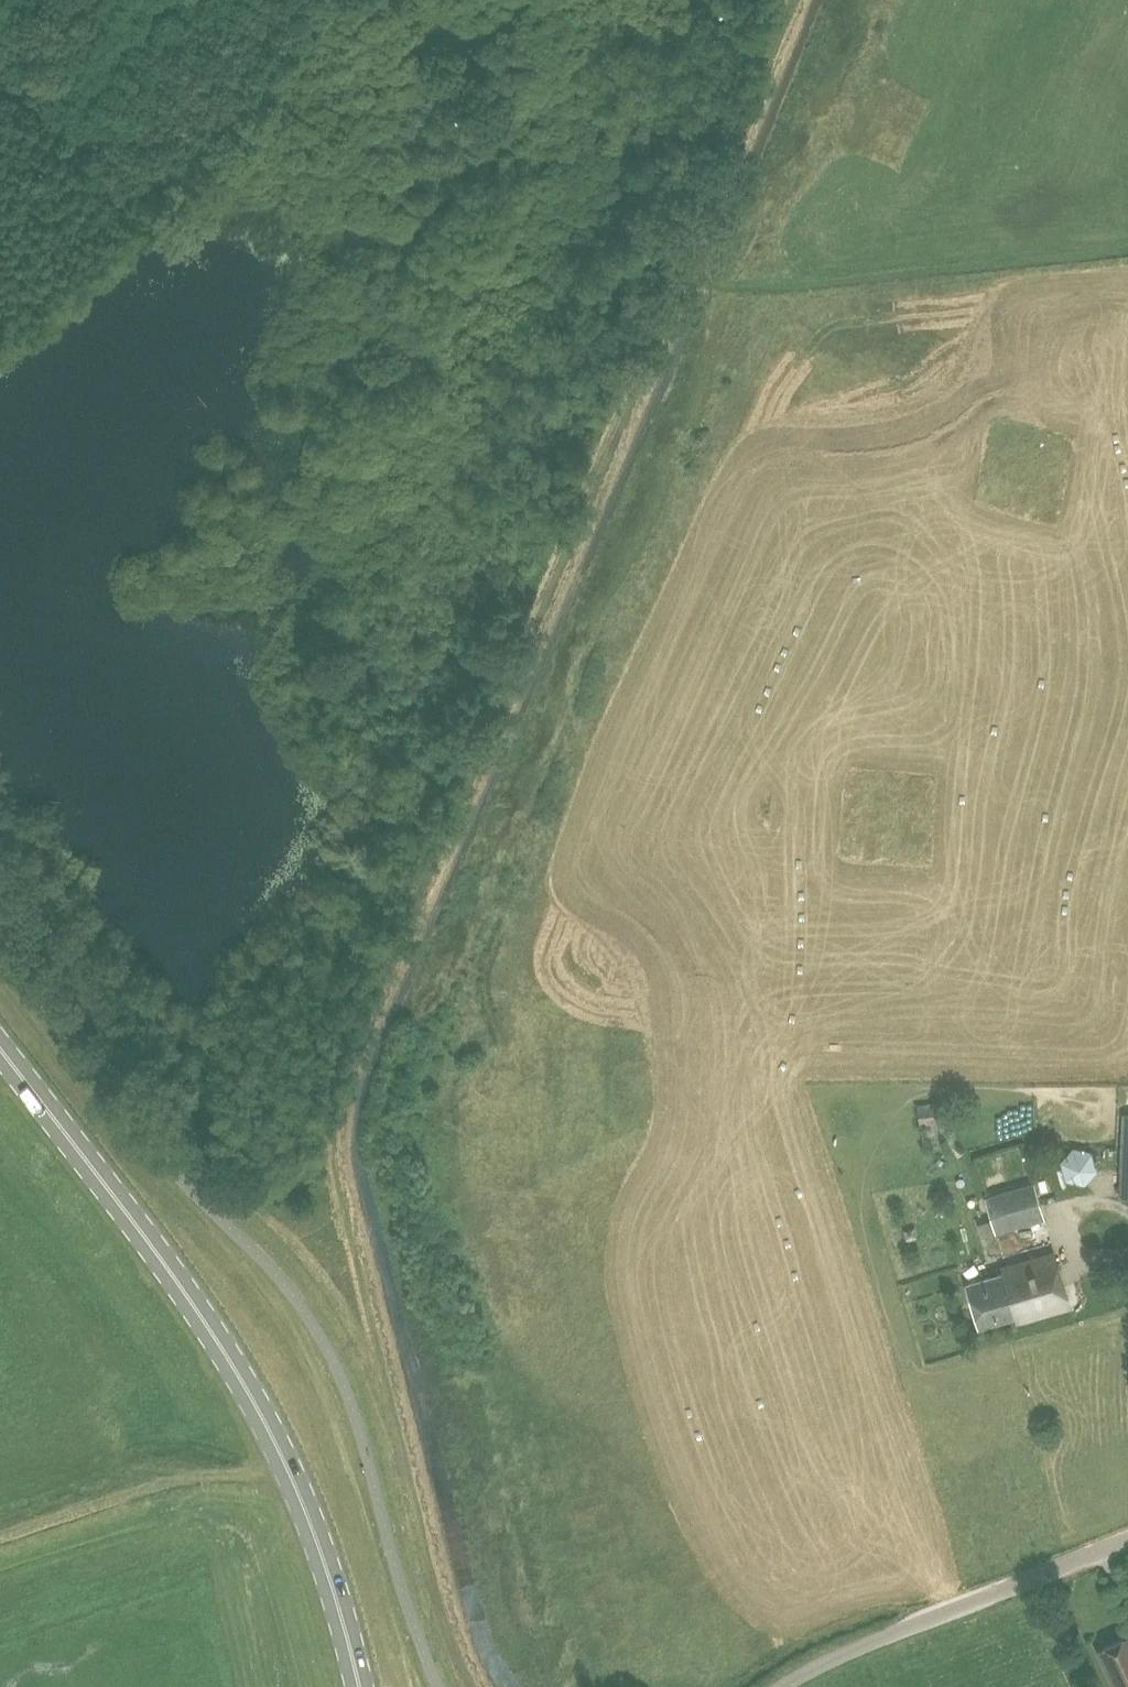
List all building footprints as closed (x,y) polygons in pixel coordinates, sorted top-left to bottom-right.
[(927,1109),(928,1124),(941,1124),(942,1138),(957,1137),(956,1107),(927,1109)] [(1124,1115),(1120,1197),(1127,1197),(1127,1115),(1124,1115)] [(1098,1148),(1067,1158),(1076,1183),(1106,1172),(1098,1148)] [(1035,1181),(1033,1182),(987,1195),(997,1231),(1045,1217),(1035,1181)] [(1071,1305),(1055,1251),(1002,1267),(1004,1273),(967,1284),(980,1327),(1017,1316),(1019,1321),(1071,1305)] [(1103,1649),(1120,1686),(1126,1686),(1127,1686),(1127,1637),(1103,1649)]
